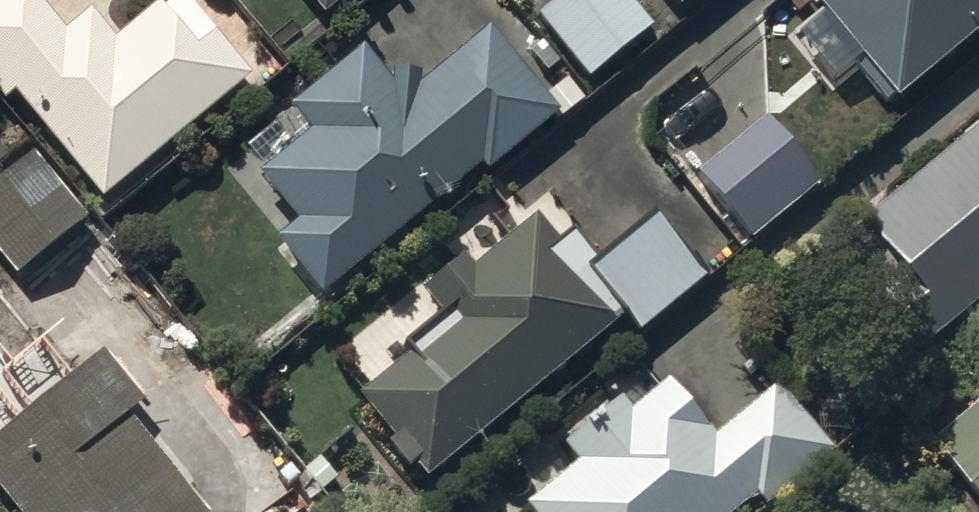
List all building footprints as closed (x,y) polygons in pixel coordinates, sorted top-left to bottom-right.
[(246,84),(181,0),(161,17),(157,12),(113,48),(88,18),(64,38),(33,0),(0,0),(0,102),(4,106),(11,100),(98,206),(246,84)] [(321,21),(347,0),(304,0),(321,21)] [(534,21),(589,87),(653,34),(625,0),(560,0),(534,21)] [(675,14),(693,0),(664,0),(675,14)] [(896,105),(978,34),(978,0),(806,0),(896,105)] [(557,119),(485,35),(422,85),(422,80),(386,78),(385,84),(359,53),(285,114),(287,117),(242,154),(259,174),(253,180),(293,228),(274,244),(322,301),(476,172),(484,181),(557,119)] [(768,122),(696,178),(751,247),(822,190),(768,122)] [(863,308),(911,363),(978,308),(978,131),(858,232),(870,248),(853,261),(880,295),(863,308)] [(0,182),(0,263),(15,281),(82,225),(27,159),(0,182)] [(461,264),(421,295),(440,319),(399,350),(407,361),(356,400),(389,443),(384,447),(406,476),(413,470),(426,485),(618,325),(631,339),(702,276),(652,219),(594,271),(569,242),(558,252),(532,223),(472,276),(461,264)] [(0,441),(0,500),(9,511),(198,511),(126,423),(143,410),(102,359),(66,388),(32,346),(0,371),(0,419),(11,432),(0,441)] [(563,449),(579,470),(525,511),(738,511),(752,500),(762,510),(829,456),(774,392),(722,436),(711,423),(701,431),(664,388),(629,418),(618,404),(563,449)] [(930,443),(976,502),(978,500),(978,405),(930,443)]
